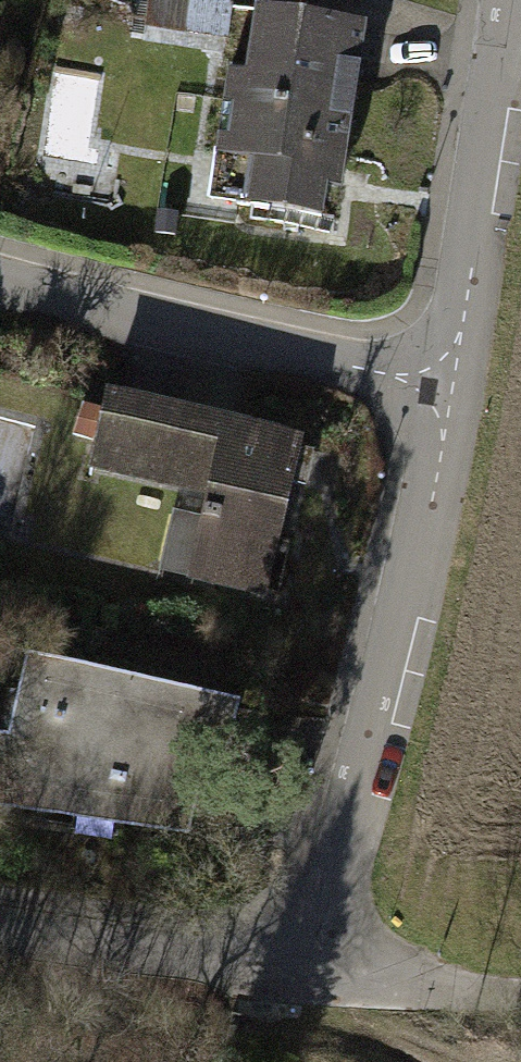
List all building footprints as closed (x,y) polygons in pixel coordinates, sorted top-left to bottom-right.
[(377,28),(270,11),(237,211),(344,229),(377,28)] [(110,393),(94,460),(214,489),(194,574),(264,591),(300,438),(110,393)] [(45,666),(32,742),(0,738),(0,800),(145,821),(160,759),(196,767),(199,750),(219,754),(230,706),(45,666)]
